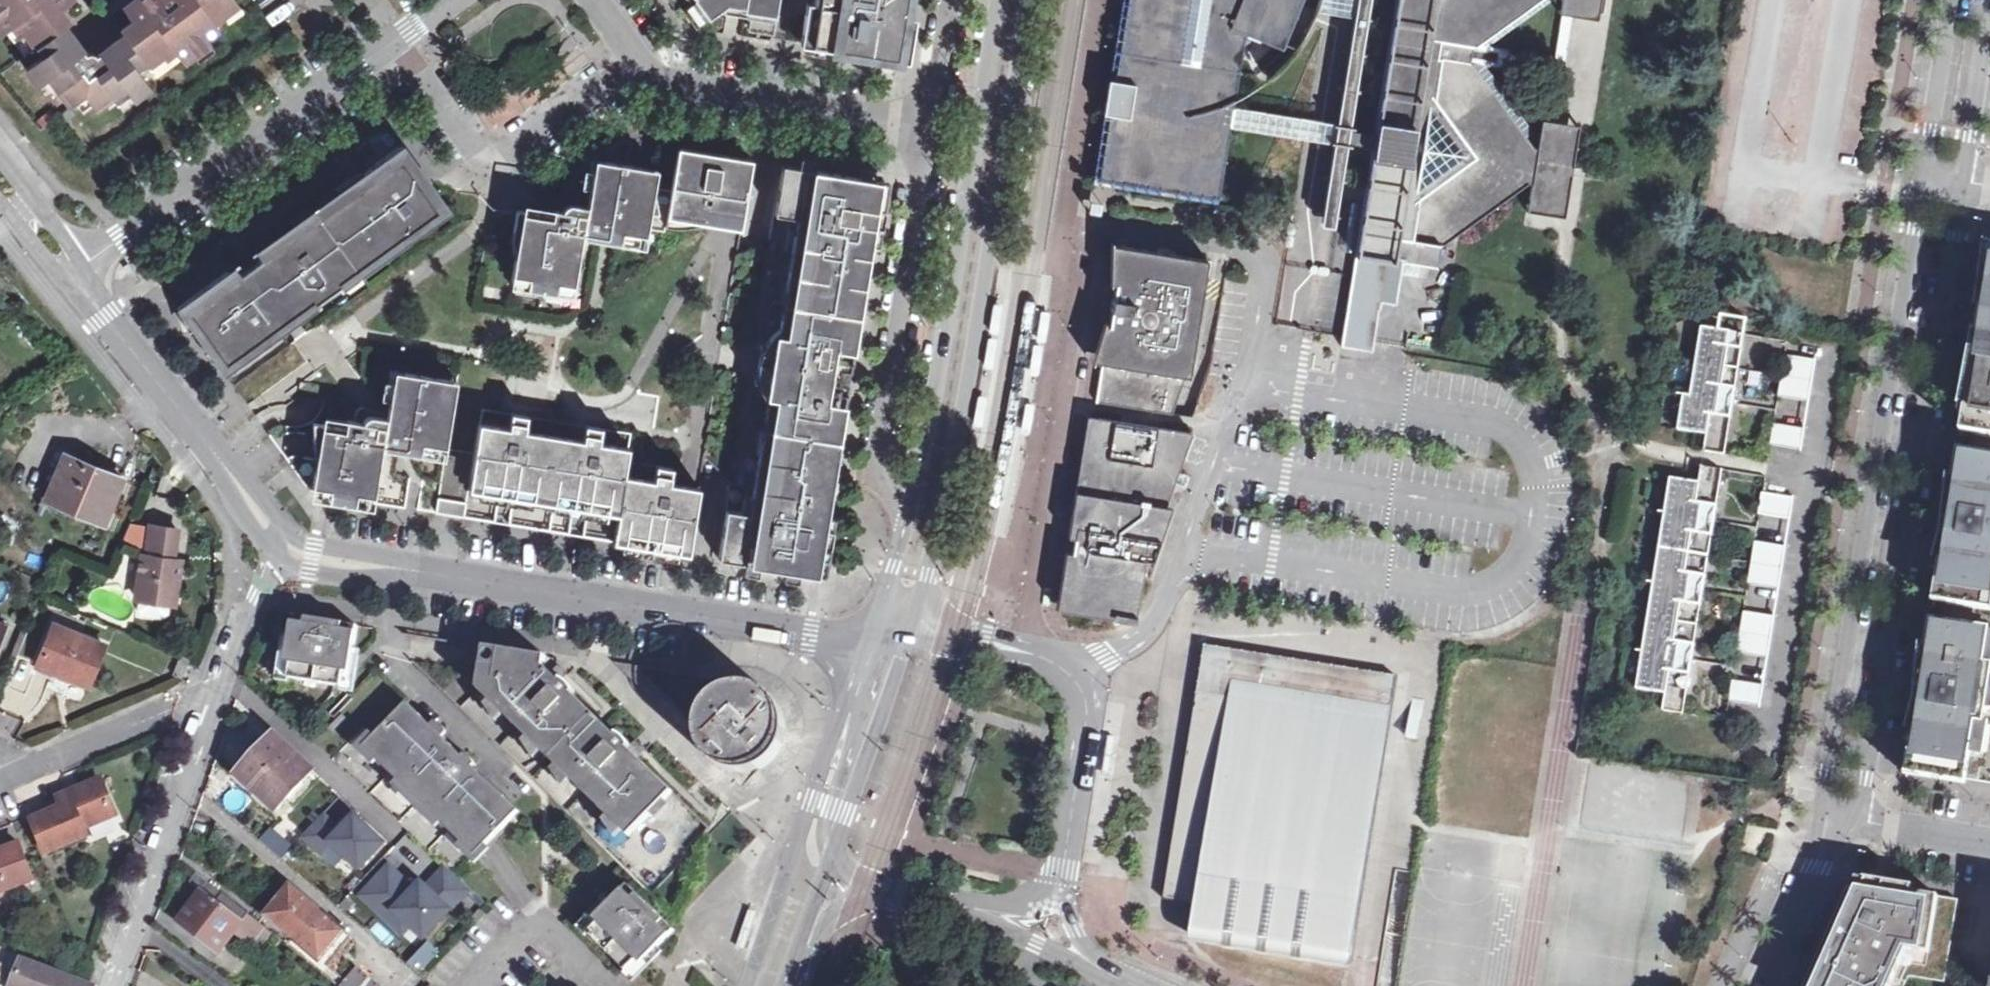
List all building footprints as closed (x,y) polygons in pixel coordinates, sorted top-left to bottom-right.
[(221,16),(236,5),(233,0),(131,0),(123,6),(132,20),(120,29),(123,34),(97,54),(92,53),(87,54),(66,24),(71,21),(61,9),(73,0),(0,0),(0,18),(9,29),(12,26),(31,51),(38,45),(44,54),(25,68),(37,84),(42,81),(49,76),(57,89),(70,106),(75,103),(84,95),(91,104),(96,111),(111,98),(125,89),(129,94),(133,100),(149,88),(136,69),(144,62),(149,68),(174,50),(177,53),(187,47),(193,55),(208,44),(205,38),(217,28),(213,23),(221,16)] [(688,27),(725,33),(727,22),(741,24),(739,35),(771,40),(777,0),(669,0),(688,27)] [(809,43),(896,58),(906,0),(816,0),(809,43)] [(1119,79),(1112,78),(1107,109),(1115,110),(1104,174),(1217,192),(1229,125),(1233,101),(1246,26),(1298,47),(1307,33),(1314,21),(1319,9),(1354,15),(1357,0),(1132,0),(1119,79)] [(1233,101),(1229,125),(1333,142),(1319,221),(1333,224),(1347,138),(1349,125),(1368,11),(1370,0),(1357,0),(1354,15),(1337,117),(1233,101)] [(1376,129),(1349,125),(1347,138),(1374,142),(1342,334),(1373,339),(1383,272),(1369,270),(1372,252),(1404,257),(1437,263),(1442,230),(1450,231),(1458,225),(1462,229),(1528,180),(1531,181),(1526,209),(1565,216),(1579,123),(1557,119),(1545,117),(1543,117),(1538,145),(1535,145),(1536,136),(1486,64),(1470,62),(1473,41),(1491,44),(1549,0),(1397,0),(1376,129)] [(1560,11),(1562,11),(1574,13),(1597,16),(1599,0),(1561,0),(1560,11)] [(236,5),(221,16),(226,22),(241,12),(236,5)] [(1545,117),(1557,119),(1574,13),(1562,11),(1554,60),(1552,71),(1545,117)] [(24,55),(31,51),(12,26),(9,29),(6,31),(24,55)] [(1510,47),(1491,44),(1473,41),(1470,62),(1486,64),(1507,67),(1508,64),(1552,71),(1554,60),(1509,53),(1510,47)] [(177,53),(174,50),(149,68),(153,74),(178,56),(177,53)] [(49,76),(42,81),(51,94),(57,89),(49,76)] [(125,89),(111,98),(115,104),(129,94),(125,89)] [(81,111),(91,104),(84,95),(75,103),(81,111)] [(665,210),(676,144),(658,141),(653,167),(603,158),(601,172),(591,169),(586,201),(571,198),(569,195),(565,193),(558,194),(555,197),(552,207),(538,204),(537,210),(536,214),(521,211),(518,228),(510,277),(572,287),(582,224),(586,230),(612,235),(613,228),(643,234),(644,225),(663,227),(665,210)] [(255,257),(292,309),(308,298),(311,302),(341,281),(337,277),(367,256),(370,260),(381,253),(378,248),(392,238),(395,243),(435,214),(427,203),(439,195),(401,142),(364,169),(369,176),(350,190),(291,231),(294,236),(282,244),(279,240),(255,257)] [(719,151),(676,144),(665,210),(708,217),(719,151)] [(719,151),(708,217),(738,222),(748,156),(719,151)] [(836,368),(838,368),(846,370),(851,342),(848,342),(874,177),(780,161),(767,238),(774,239),(764,298),(770,299),(764,331),(771,332),(786,334),(783,353),(807,357),(806,363),(823,365),(823,362),(836,364),(836,368)] [(369,176),(364,169),(350,178),(348,187),(350,190),(369,176)] [(536,214),(537,210),(515,205),(511,227),(518,228),(521,211),(536,214)] [(1208,255),(1121,241),(1115,279),(1124,281),(1122,296),(1113,294),(1111,306),(1120,307),(1118,322),(1108,321),(1096,398),(1174,410),(1192,359),(1208,255)] [(1390,342),(1404,257),(1372,252),(1369,270),(1383,272),(1373,339),(1372,349),(1389,352),(1390,342)] [(1984,288),(1986,289),(1979,333),(1977,332),(1975,344),(1971,373),(1973,373),(1964,430),(1989,435),(1989,253),(1984,288)] [(295,314),(292,309),(255,257),(240,268),(280,324),(295,314)] [(225,363),(280,324),(240,268),(234,272),(232,269),(225,267),(179,299),(195,322),(191,325),(206,346),(210,343),(225,363)] [(1124,281),(1115,279),(1113,294),(1122,296),(1124,281)] [(994,330),(1002,332),(1007,308),(999,306),(994,330)] [(1120,307),(1111,306),(1108,321),(1118,322),(1120,307)] [(1045,341),(1049,316),(1040,315),(1036,340),(1045,341)] [(1729,455),(1748,335),(1705,328),(1694,397),(1687,396),(1682,431),(1710,435),(1707,452),(1729,455)] [(753,379),(759,391),(776,395),(779,376),(802,381),(804,375),(821,378),(819,387),(833,389),(834,381),(836,382),(838,368),(836,368),(836,364),(823,362),(823,365),(806,363),(807,357),(783,353),(786,334),(771,332),(763,338),(757,347),(754,355),(752,367),(753,379)] [(1373,339),(1342,334),(1341,344),(1372,349),(1373,339)] [(994,346),(996,340),(992,339),(986,370),(992,371),(997,347),(994,346)] [(994,371),(1000,341),(996,340),(994,346),(997,347),(992,371),(994,371)] [(1035,370),(1034,376),(1038,377),(1044,346),(1038,345),(1033,369),(1035,370)] [(1813,400),(1821,357),(1788,352),(1781,395),(1813,400)] [(420,443),(444,447),(454,388),(439,386),(440,377),(403,370),(401,383),(392,381),(386,411),(363,407),(360,407),(357,409),(354,411),(353,419),(345,417),(344,421),(328,417),(327,423),(325,434),(320,433),(318,441),(310,484),(327,487),(326,493),(353,498),(354,491),(372,494),(383,434),(384,441),(389,443),(419,449),(420,443)] [(749,423),(832,436),(837,405),(840,405),(844,383),(836,382),(834,381),(833,389),(819,387),(821,378),(804,375),(802,381),(779,376),(776,395),(759,391),(754,390),(749,423)] [(439,386),(454,388),(455,380),(440,377),(439,386)] [(976,427),(984,429),(989,400),(981,398),(976,427)] [(1027,437),(1033,407),(1024,406),(1019,435),(1027,437)] [(457,450),(444,447),(433,510),(464,515),(470,478),(479,480),(477,490),(499,494),(500,486),(501,481),(514,483),(513,488),(511,496),(533,500),(534,489),(554,492),(552,502),(572,506),(574,498),(575,493),(588,496),(587,500),(586,508),(605,511),(608,500),(618,502),(613,529),(623,531),(622,541),(643,545),(644,539),(645,531),(659,534),(658,541),(657,547),(686,552),(697,485),(669,480),(671,465),(656,463),(653,479),(622,474),(627,446),(599,442),(601,425),(586,423),(583,439),(524,430),(527,414),(511,411),(508,427),(479,422),(474,453),(457,450)] [(1193,429),(1094,412),(1068,571),(1066,585),(1081,591),(1137,611),(1146,555),(1151,556),(1155,535),(1193,429)] [(325,434),(327,423),(311,420),(311,427),(312,431),(310,440),(318,441),(320,433),(325,434)] [(832,436),(749,423),(743,422),(733,480),(728,480),(715,556),(810,572),(832,436)] [(1805,451),(1808,430),(1777,424),(1773,446),(1805,451)] [(1961,448),(1953,493),(1951,493),(1948,515),(1945,534),(1947,534),(1936,602),(1989,611),(1989,453),(1961,448)] [(50,500),(104,522),(121,480),(68,458),(50,500)] [(1667,710),(1689,713),(1727,472),(1705,469),(1703,483),(1673,479),(1640,689),(1670,693),(1667,710)] [(1795,520),(1798,499),(1766,493),(1762,515),(1795,520)] [(173,558),(175,558),(179,529),(153,525),(148,555),(145,555),(139,596),(177,602),(183,568),(172,566),(173,558)] [(645,531),(644,539),(658,541),(659,534),(645,531)] [(1785,587),(1791,545),(1758,540),(1751,581),(1785,587)] [(172,566),(183,568),(184,560),(175,558),(173,558),(172,566)] [(1774,655),(1780,616),(1747,610),(1741,650),(1774,655)] [(295,658),(292,678),(345,687),(348,667),(354,668),(361,626),(296,616),(289,657),(295,658)] [(1933,619),(1926,663),(1924,663),(1922,677),(1917,704),(1919,704),(1908,770),(1989,783),(1989,629),(1933,619)] [(9,626),(0,622),(0,648),(9,626)] [(38,663),(89,685),(106,645),(54,624),(38,663)] [(1194,935),(1353,961),(1401,672),(1206,641),(1165,897),(1167,897),(1166,903),(1198,907),(1194,935)] [(693,853),(689,849),(710,827),(546,667),(548,657),(486,647),(482,672),(460,707),(652,895),(693,853)] [(176,672),(186,676),(193,659),(183,655),(176,672)] [(286,677),(292,678),(295,658),(289,657),(286,677)] [(348,667),(345,687),(351,688),(354,668),(348,667)] [(1765,708),(1769,688),(1735,682),(1731,703),(1765,708)] [(787,711),(781,703),(774,696),(763,689),(753,686),(744,685),(734,686),(726,687),(717,693),(710,699),(705,704),(701,713),(698,723),(698,732),(700,741),(706,753),(715,763),(724,768),(735,771),(746,772),(757,771),(768,767),(778,759),(785,750),(789,741),(791,731),(790,723),(787,711)] [(1420,743),(1426,704),(1414,702),(1407,741),(1420,743)] [(411,703),(374,740),(382,748),(375,755),(409,789),(411,786),(437,812),(435,814),(469,848),(476,841),(484,849),(521,812),(477,768),(479,766),(475,759),(468,755),(466,757),(411,703)] [(242,773),(280,809),(314,771),(277,736),(242,773)] [(382,748),(374,740),(367,747),(375,755),(382,748)] [(103,780),(70,794),(73,802),(64,806),(34,818),(48,852),(87,835),(85,829),(117,815),(103,780)] [(73,802),(70,794),(60,798),(64,806),(73,802)] [(341,831),(324,814),(304,836),(322,853),(332,842),(361,869),(385,843),(356,816),(341,831)] [(410,831),(387,853),(415,883),(438,861),(410,831)] [(476,841),(469,848),(477,856),(484,849),(476,841)] [(35,878),(20,842),(0,850),(0,891),(35,878)] [(332,842),(322,853),(336,866),(346,855),(332,842)] [(381,914),(389,905),(412,925),(425,938),(452,910),(427,888),(422,883),(415,890),(390,866),(362,896),(381,914)] [(447,866),(427,888),(452,910),(471,889),(447,866)] [(182,923),(223,954),(238,935),(260,951),(274,933),(209,881),(202,891),(204,893),(182,923)] [(589,933),(627,971),(642,956),(646,961),(675,932),(629,885),(599,915),(604,919),(589,933)] [(269,914),(321,959),(345,931),(292,886),(269,914)] [(1907,949),(1929,953),(1939,896),(1884,888),(1882,897),(1865,894),(1858,910),(1850,906),(1847,912),(1845,916),(1814,985),(1891,985),(1907,949)] [(389,905),(381,914),(403,934),(412,925),(389,905)] [(423,975),(440,949),(425,939),(408,965),(423,975)] [(96,985),(0,949),(0,985),(96,985)] [(632,975),(646,961),(642,956),(627,971),(632,975)] [(344,985),(382,985),(359,968),(344,985)]
